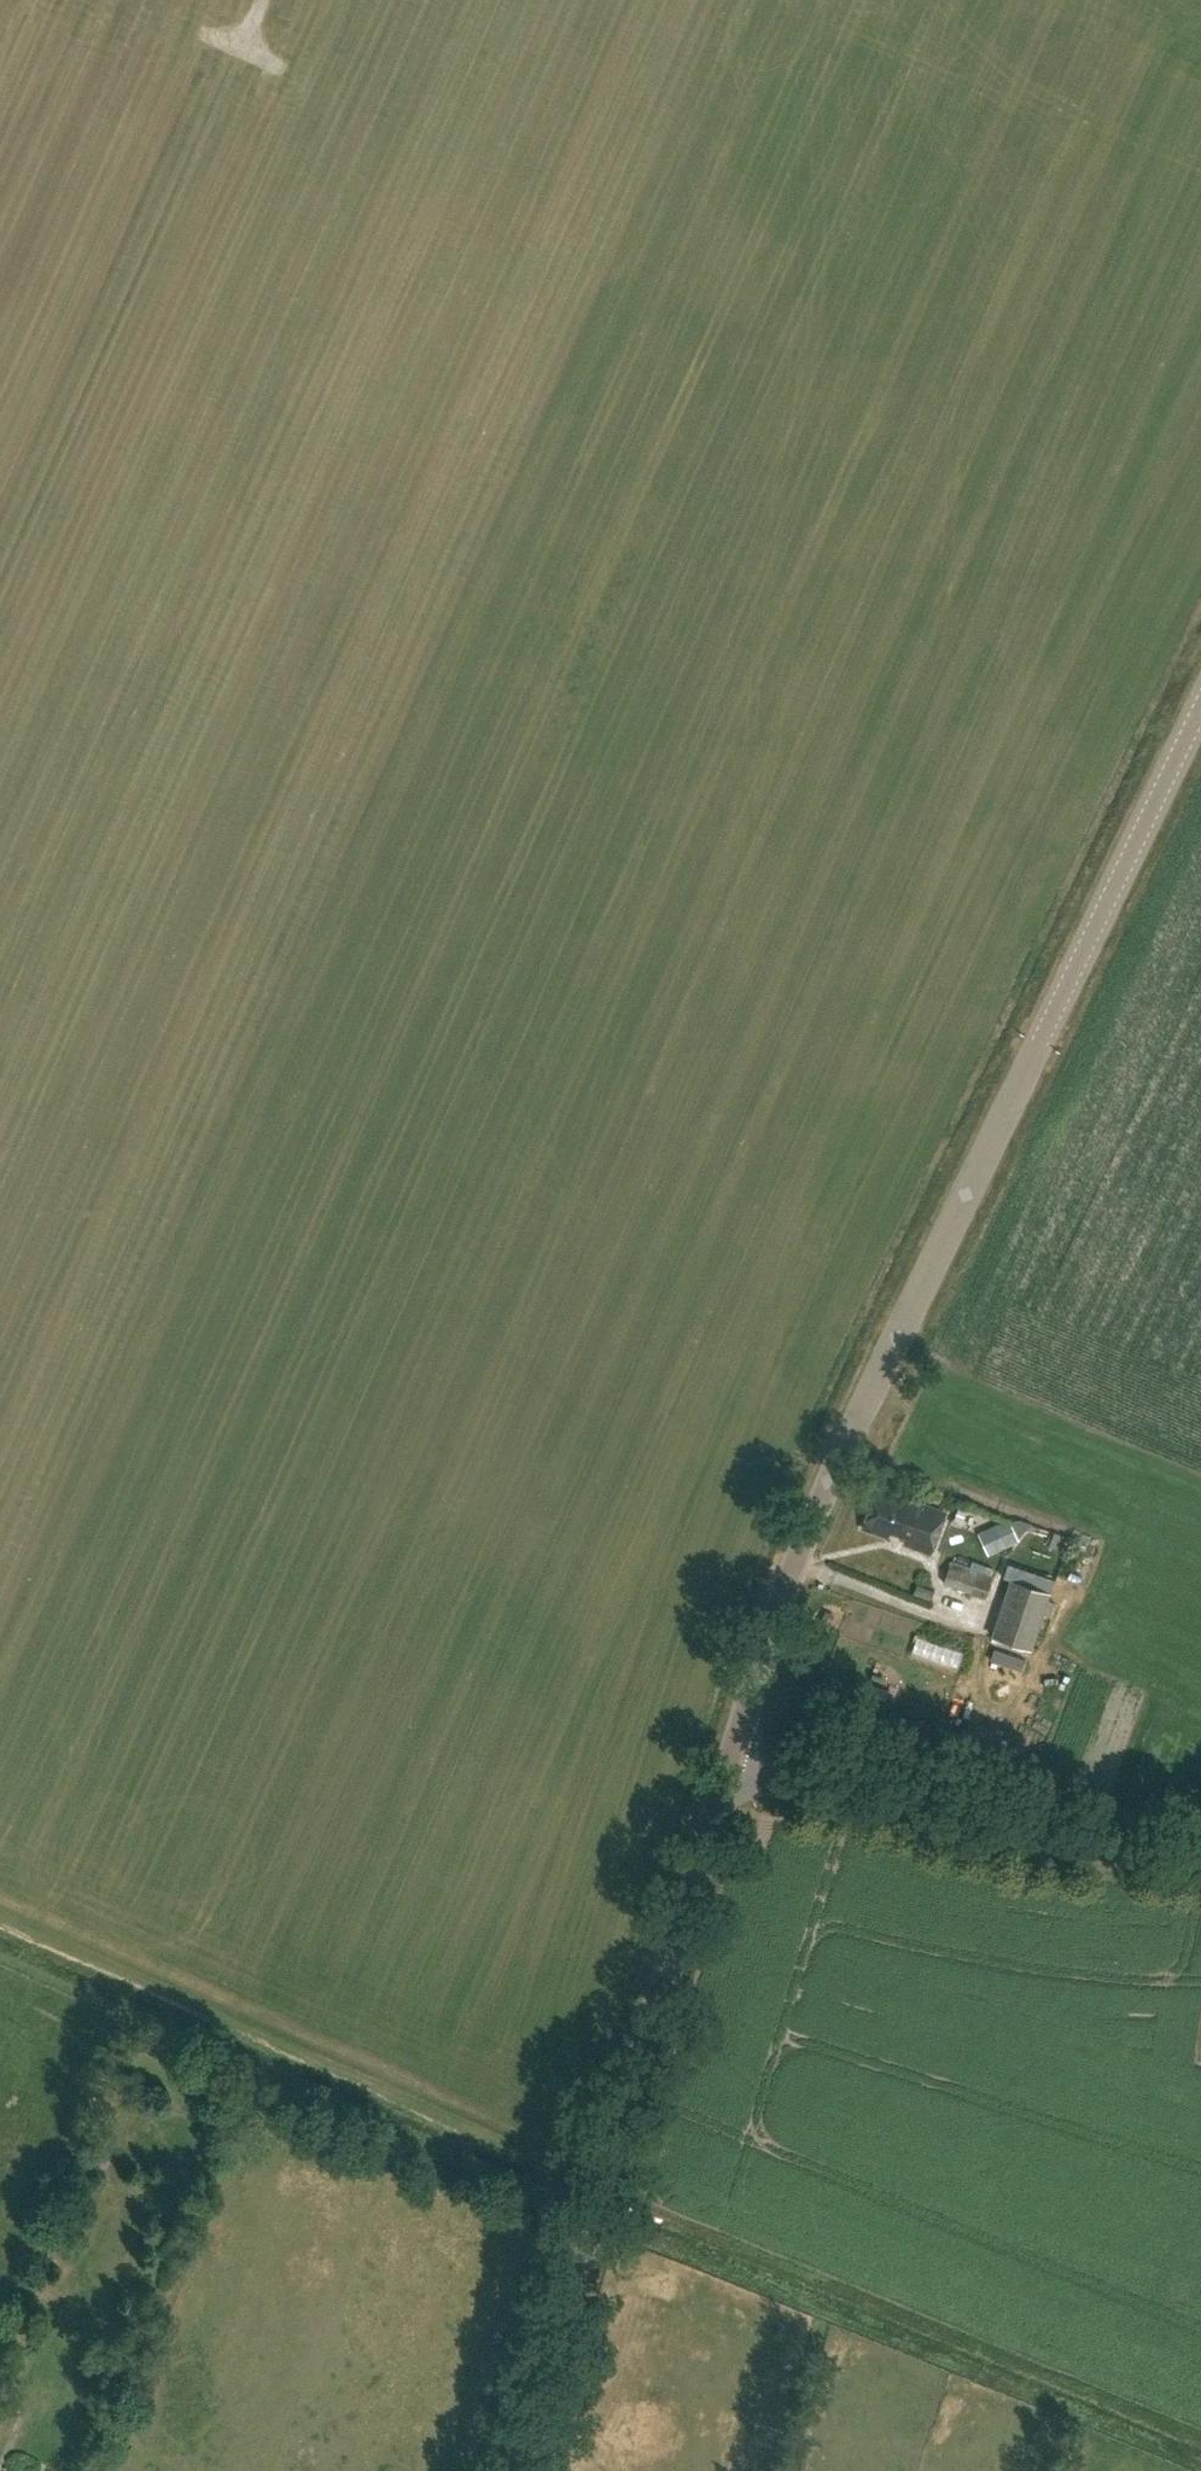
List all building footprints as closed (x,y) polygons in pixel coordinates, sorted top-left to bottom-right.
[(948,1516),(883,1489),(867,1528),(891,1538),(894,1530),(909,1537),(906,1544),(932,1555),(948,1516)] [(999,1536),(1006,1550),(1023,1541),(1015,1528),(999,1536)] [(994,1571),(954,1555),(943,1583),(983,1598),(994,1571)] [(1050,1594),(1010,1580),(992,1636),(1031,1649),(1043,1615),(1050,1617),(1054,1604),(1047,1602),(1050,1594)]
